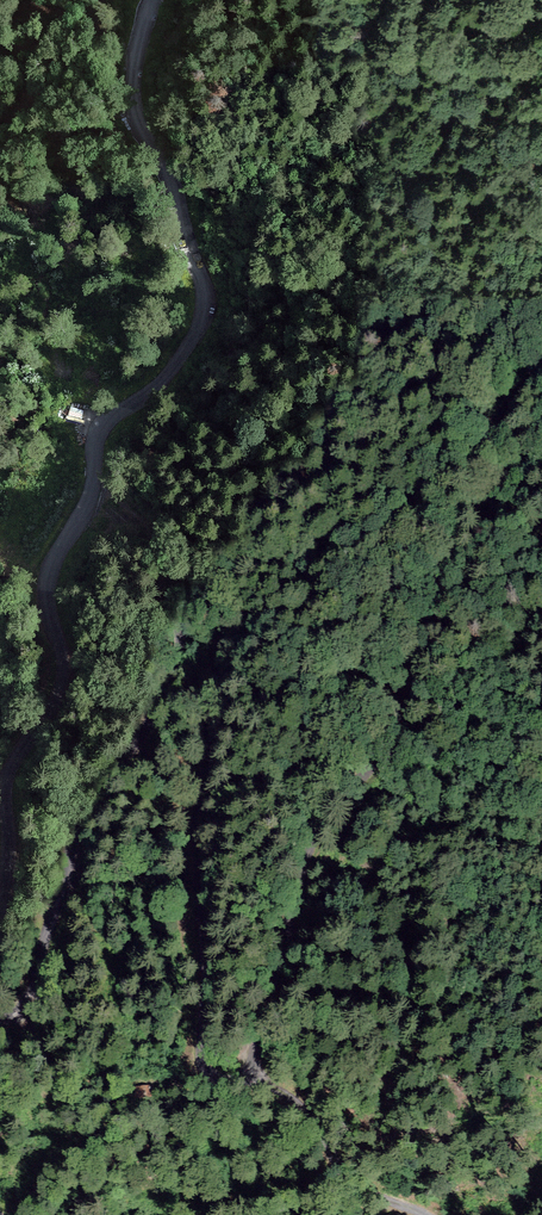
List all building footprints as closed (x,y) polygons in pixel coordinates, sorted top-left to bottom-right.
[(157,1086),(133,1086),(133,1099),(157,1099),(157,1086)]
